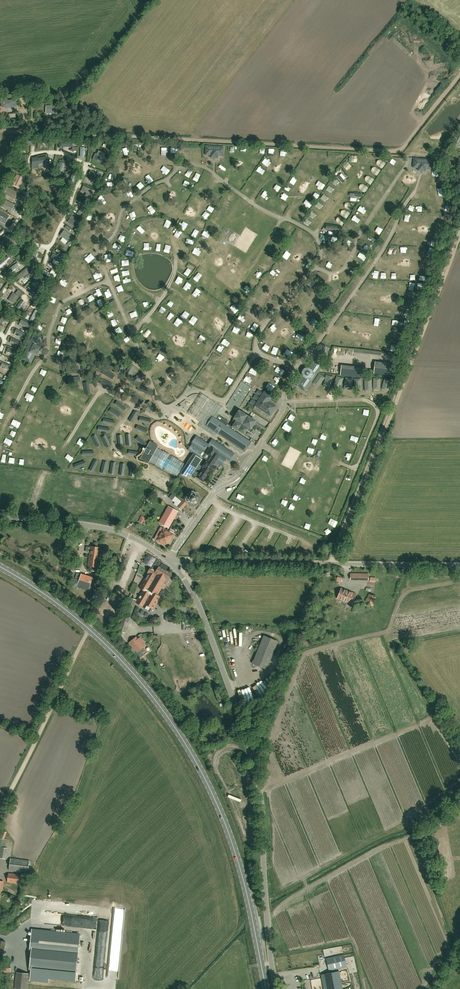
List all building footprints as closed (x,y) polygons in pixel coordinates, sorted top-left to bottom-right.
[(5,101),(6,108),(17,107),(16,100),(5,101)] [(24,136),(24,144),(34,145),(34,137),(24,136)] [(38,138),(38,148),(41,149),(41,145),(41,143),(43,143),(49,143),(49,139),(38,138)] [(223,156),(224,147),(206,146),(205,155),(211,155),(210,158),(218,158),(218,156),(223,156)] [(95,153),(93,159),(102,163),(104,157),(105,153),(99,150),(97,154),(95,153)] [(431,169),(432,160),(414,158),(413,168),(418,168),(418,171),(425,171),(425,169),(431,169)] [(116,159),(115,165),(123,167),(124,162),(120,161),(121,160),(116,159)] [(388,165),(384,169),(390,175),(394,170),(388,165)] [(89,174),(89,175),(92,176),(91,179),(97,181),(99,178),(101,179),(102,176),(90,171),(90,172),(89,174)] [(383,173),(379,178),(384,182),(388,176),(383,173)] [(21,189),(26,178),(17,174),(12,184),(21,189)] [(256,185),(259,181),(252,177),(249,181),(256,185)] [(271,190),(277,194),(280,190),(274,186),(271,190)] [(20,194),(8,188),(4,194),(17,201),(20,194)] [(90,202),(95,191),(87,188),(86,191),(90,193),(87,201),(90,202)] [(372,190),(368,194),(374,199),(378,195),(372,190)] [(262,192),(260,197),(266,200),(269,195),(262,192)] [(363,201),(369,207),(373,203),(367,197),(363,201)] [(15,205),(4,199),(1,206),(11,212),(15,205)] [(393,201),(390,207),(395,210),(398,205),(393,201)] [(151,205),(149,209),(155,213),(157,209),(151,205)] [(361,205),(357,210),(363,215),(367,210),(361,205)] [(5,223),(9,216),(0,210),(0,221),(5,223)] [(388,211),(385,217),(390,220),(394,214),(388,211)] [(80,222),(72,216),(68,222),(76,228),(80,222)] [(350,234),(354,228),(348,224),(344,230),(350,234)] [(299,228),(296,236),(302,238),(305,231),(299,228)] [(179,239),(183,233),(179,230),(175,236),(179,239)] [(62,238),(63,238),(68,242),(72,236),(65,231),(62,234),(61,236),(61,237),(62,238)] [(233,243),(237,236),(233,233),(228,240),(233,243)] [(308,234),(303,240),(308,244),(313,237),(308,234)] [(9,244),(6,241),(10,238),(7,235),(1,241),(7,246),(9,244)] [(183,242),(187,244),(192,238),(187,235),(183,242)] [(26,255),(22,252),(25,246),(22,244),(16,254),(24,258),(26,255)] [(38,251),(35,250),(30,264),(37,266),(37,267),(39,268),(41,264),(34,262),(38,251)] [(53,254),(51,258),(54,259),(60,262),(61,263),(66,254),(63,253),(61,258),(53,254)] [(289,262),(291,257),(288,256),(288,255),(284,254),(282,259),(289,262)] [(8,256),(0,263),(0,267),(0,268),(7,262),(10,265),(13,262),(8,256)] [(281,264),(278,269),(283,272),(287,267),(281,264)] [(17,277),(20,280),(21,280),(22,278),(23,278),(23,277),(24,279),(28,276),(27,274),(28,273),(30,271),(27,268),(17,277)] [(189,269),(185,275),(189,278),(193,272),(189,269)] [(57,274),(52,270),(50,273),(45,270),(43,273),(53,280),(57,274)] [(175,281),(180,284),(184,278),(179,275),(175,281)] [(43,281),(40,279),(37,281),(41,285),(36,289),(39,292),(48,284),(45,280),(43,281)] [(201,284),(200,286),(204,289),(208,282),(203,279),(201,283),(201,284)] [(145,293),(137,296),(140,301),(147,297),(145,293)] [(14,305),(19,298),(15,296),(15,295),(14,294),(13,294),(12,296),(9,301),(14,305)] [(166,305),(170,308),(174,302),(170,299),(166,305)] [(150,301),(144,306),(147,310),(153,305),(150,301)] [(184,309),(180,316),(185,318),(189,312),(184,309)] [(223,317),(227,320),(231,313),(228,310),(223,317)] [(0,321),(0,323),(2,324),(5,320),(8,321),(9,318),(3,314),(0,321)] [(22,359),(30,363),(35,353),(37,354),(40,348),(38,347),(43,337),(34,333),(22,359)] [(209,339),(206,344),(211,348),(214,343),(209,339)] [(149,345),(145,340),(140,343),(144,348),(149,345)] [(15,359),(17,351),(8,348),(6,357),(15,359)] [(81,361),(74,351),(70,354),(77,364),(81,361)] [(159,354),(153,361),(156,364),(162,358),(159,354)] [(305,391),(324,364),(316,358),(312,363),(313,364),(309,369),(306,369),(304,372),(304,375),(305,375),(301,381),(300,380),(297,386),(305,391)] [(126,362),(121,360),(117,371),(121,373),(126,362)] [(375,362),(374,374),(394,376),(395,364),(375,362)] [(135,367),(130,364),(124,375),(129,377),(135,367)] [(363,366),(342,366),(342,375),(363,375),(363,366)] [(159,380),(166,373),(162,368),(154,375),(159,380)] [(252,368),(249,372),(256,376),(258,372),(252,368)] [(115,375),(104,369),(102,373),(112,380),(115,375)] [(193,380),(195,373),(187,370),(185,377),(193,380)] [(99,377),(88,371),(85,375),(96,381),(98,379),(99,377)] [(145,376),(142,372),(132,379),(135,383),(145,376)] [(244,380),(252,384),(254,378),(247,375),(244,380)] [(113,383),(101,379),(99,383),(111,388),(113,383)] [(182,379),(179,385),(187,389),(190,383),(182,379)] [(167,381),(159,384),(162,389),(169,386),(167,381)] [(333,381),(317,382),(318,395),(323,394),(324,395),(334,395),(333,381)] [(150,389),(139,385),(137,390),(148,394),(150,389)] [(70,395),(76,398),(80,392),(75,389),(70,395)] [(169,401),(175,395),(170,390),(164,396),(169,401)] [(256,405),(265,411),(266,409),(272,413),(274,409),(273,409),(275,406),(270,403),(271,402),(269,401),(272,397),(265,392),(256,405)] [(144,400),(135,393),(131,397),(141,404),(144,400)] [(214,436),(216,433),(206,426),(212,416),(217,419),(219,415),(224,407),(203,393),(189,414),(198,420),(196,424),(214,436)] [(122,410),(125,407),(117,401),(115,404),(122,410)] [(157,409),(150,401),(146,404),(153,413),(157,409)] [(119,413),(111,408),(109,411),(117,416),(119,413)] [(138,413),(135,411),(130,419),(133,421),(138,413)] [(245,435),(248,431),(250,432),(256,422),(239,411),(233,421),(235,423),(232,427),(245,435)] [(216,433),(243,451),(248,444),(249,445),(251,442),(232,429),(233,428),(227,423),(228,421),(219,415),(217,419),(212,416),(206,426),(216,433)] [(135,422),(130,427),(134,431),(139,426),(135,422)] [(265,431),(267,428),(259,423),(257,426),(265,431)] [(51,432),(56,435),(60,428),(55,425),(51,432)] [(59,436),(63,439),(67,432),(63,429),(59,436)] [(140,437),(137,440),(144,447),(147,444),(140,437)] [(191,450),(200,456),(208,444),(196,437),(193,442),(194,443),(193,444),(195,445),(191,450)] [(204,482),(209,474),(210,472),(212,474),(213,472),(214,472),(216,469),(216,468),(218,465),(218,464),(219,462),(221,463),(221,464),(226,457),(229,459),(233,454),(213,440),(209,446),(211,447),(206,454),(210,457),(206,462),(202,467),(204,468),(197,477),(204,482)] [(150,442),(140,458),(148,463),(149,462),(177,477),(185,463),(157,448),(158,446),(150,442)] [(193,475),(195,471),(203,460),(193,453),(192,455),(180,473),(187,477),(189,474),(192,476),(193,475)] [(197,502),(198,499),(196,496),(193,495),(190,496),(189,500),(190,503),(194,504),(197,502)] [(184,499),(177,507),(181,510),(188,502),(184,499)] [(169,507),(160,522),(169,527),(177,512),(169,507)] [(163,528),(159,535),(158,535),(157,536),(157,538),(156,540),(167,547),(174,535),(163,528)] [(98,567),(99,556),(98,556),(99,548),(90,546),(88,566),(98,567)] [(109,569),(112,560),(105,557),(101,567),(109,569)] [(159,567),(156,571),(150,567),(147,573),(148,573),(139,588),(143,590),(135,602),(143,606),(144,604),(153,609),(160,597),(157,595),(164,583),(165,584),(167,580),(168,580),(172,574),(159,567)] [(102,581),(81,574),(80,577),(75,576),(72,585),(88,591),(89,589),(98,592),(102,581)] [(356,595),(348,592),(341,589),(337,600),(352,605),(356,595)] [(373,606),(376,597),(369,594),(365,603),(373,606)] [(224,628),(227,641),(232,640),(230,629),(226,630),(226,628),(224,628)] [(266,669),(278,642),(264,636),(252,664),(266,669)] [(142,646),(144,645),(139,638),(136,640),(135,638),(128,643),(136,652),(142,647),(142,646)] [(28,873),(29,861),(10,858),(9,870),(28,873)] [(22,884),(23,875),(9,873),(8,882),(22,884)] [(92,929),(102,928),(102,921),(91,921),(92,929)] [(32,951),(30,969),(31,969),(30,980),(48,982),(49,978),(75,980),(76,973),(78,949),(80,934),(40,930),(40,931),(32,930),(31,944),(30,950),(32,951)] [(329,971),(347,967),(344,955),(327,959),(329,971)] [(10,972),(11,963),(2,963),(1,972),(10,972)] [(335,976),(339,975),(339,971),(321,975),(324,988),(337,988),(335,976)] [(29,974),(16,972),(14,988),(28,988),(29,974)]
